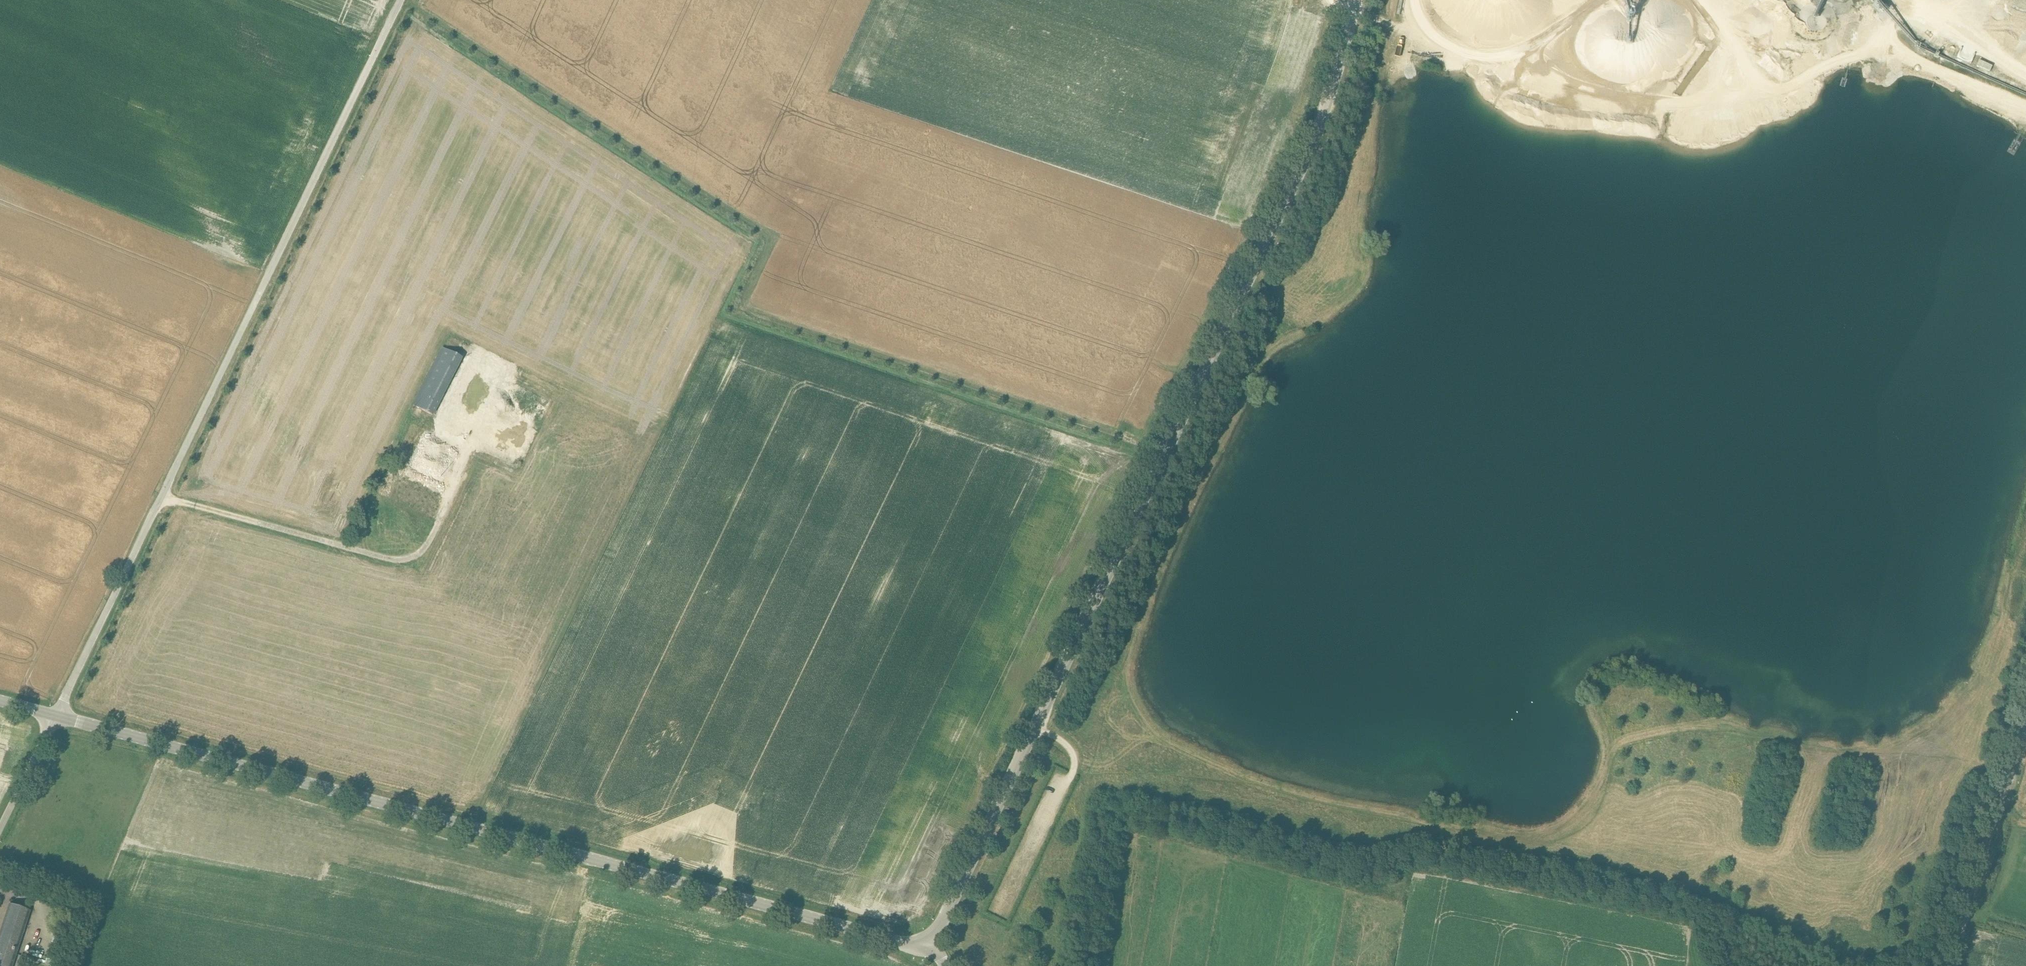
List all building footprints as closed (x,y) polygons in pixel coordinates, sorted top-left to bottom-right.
[(1975,53),(1964,47),(1959,56),(1970,62),(1975,53)] [(1980,60),(1978,64),(1991,70),(1993,65),(1980,60)] [(436,415),(461,355),(439,346),(414,407),(436,415)] [(484,440),(517,456),(526,439),(493,423),(484,440)] [(450,469),(461,446),(425,428),(413,451),(450,469)] [(0,934),(0,965),(12,965),(30,911),(10,905),(0,934)]
